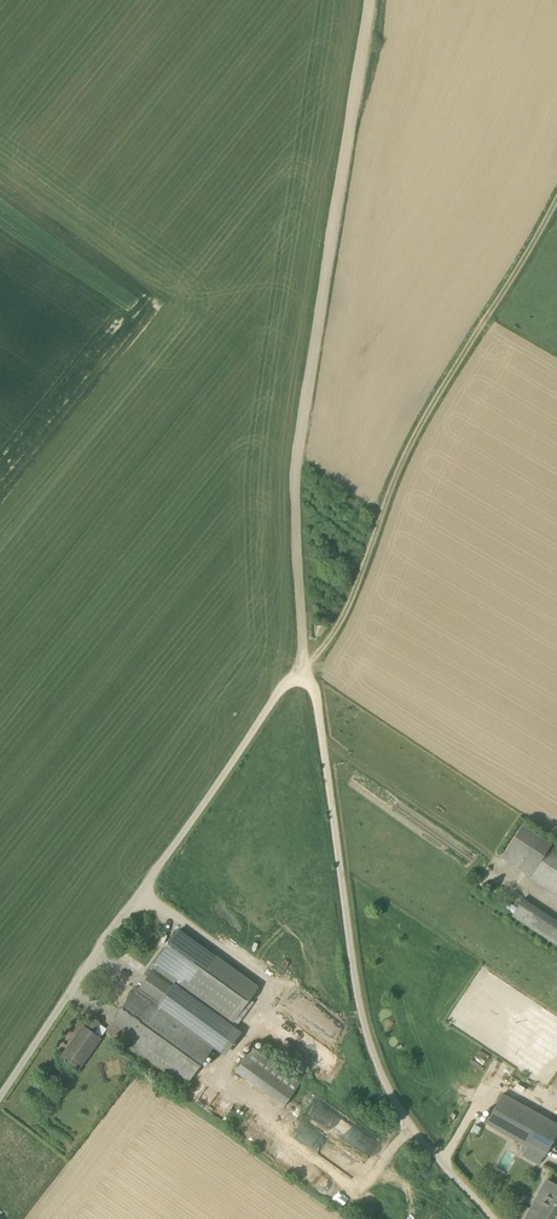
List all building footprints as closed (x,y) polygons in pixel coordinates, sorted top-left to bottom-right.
[(522,825),(500,858),(556,895),(556,849),(522,825)] [(519,903),(511,916),(556,946),(556,921),(523,898),(519,903)] [(258,987),(179,930),(150,969),(152,970),(138,990),(136,989),(107,1029),(185,1086),(214,1045),(158,1005),(172,985),(230,1026),(258,987)] [(93,1034),(100,1024),(93,1019),(86,1029),(83,1027),(61,1057),(78,1069),(100,1039),(93,1034)] [(283,1107),(293,1093),(300,1083),(252,1048),(234,1072),(283,1107)] [(532,1160),(539,1164),(544,1156),(545,1156),(556,1134),(556,1124),(519,1103),(501,1094),(485,1124),(502,1133),(528,1147),(523,1155),(532,1160)] [(556,1112),(556,1110),(556,1100),(550,1096),(544,1104),(556,1112)] [(547,1180),(530,1209),(538,1214),(535,1218),(556,1218),(556,1186),(547,1180)]
